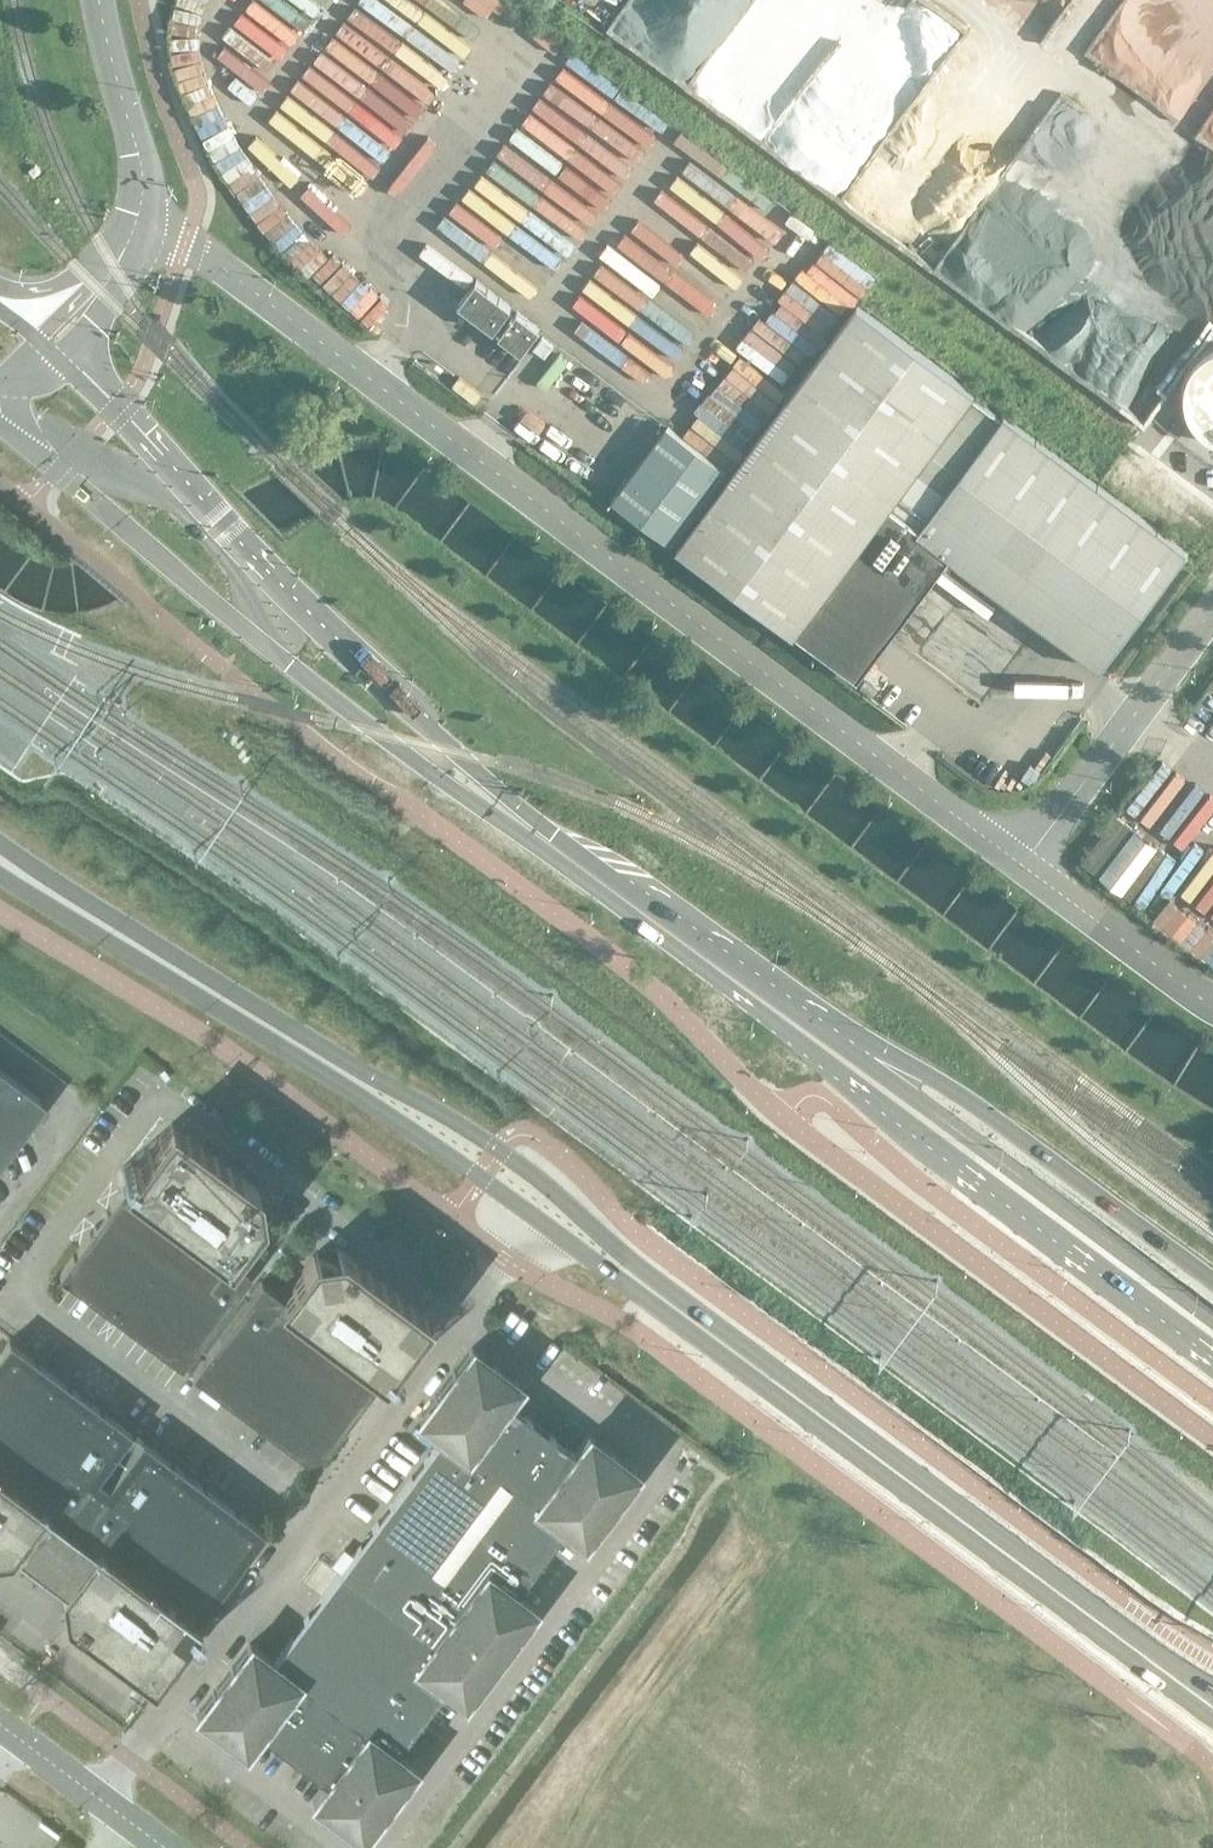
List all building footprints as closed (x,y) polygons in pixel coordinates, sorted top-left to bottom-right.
[(36,163),(30,168),(34,174),(41,169),(36,163)] [(457,204),(443,228),(475,246),(489,222),(457,204)] [(511,306),(476,280),(458,304),(494,330),(511,306)] [(890,505),(972,394),(974,391),(858,304),(677,547),(678,548),(745,598),(748,600),(750,601),(774,619),(793,633),(794,634),(805,618),(807,616),(890,505)] [(541,329),(517,311),(500,335),(512,344),(521,331),(532,340),(541,329)] [(1177,542),(1004,413),(1002,416),(972,394),(890,505),(919,527),(917,530),(950,554),(1101,667),(1117,645),(1177,564),(1180,560),(1182,558),(1184,555),(1188,550),(1177,542)] [(726,468),(669,426),(612,504),(669,546),(726,468)] [(940,567),(947,558),(950,554),(917,530),(919,527),(890,505),(807,616),(796,632),(797,633),(858,678),(874,656),(890,635),(897,626),(910,608),(917,599),(921,602),(924,597),(920,594),(927,585),(940,567)] [(774,619),(748,600),(747,601),(768,617),(767,619),(776,626),(777,624),(792,635),(794,637),(797,633),(796,632),(794,634),(793,633),(774,619)] [(866,684),(866,686),(867,689),(869,690),(871,691),(874,691),(876,690),(878,689),(879,686),(879,684),(878,681),(876,679),(874,678),(871,678),(869,679),(867,681),(866,684)] [(1122,815),(1087,858),(1124,887),(1159,845),(1122,815)] [(46,1102),(0,1068),(0,1163),(30,1124),(46,1102)] [(229,1256),(260,1214),(260,1213),(261,1212),(261,1211),(261,1210),(260,1210),(259,1210),(258,1201),(256,1191),(257,1191),(258,1190),(258,1189),(257,1188),(257,1187),(171,1123),(135,1171),(129,1179),(122,1189),(101,1217),(80,1245),(59,1273),(142,1335),(181,1364),(250,1272),(229,1256)] [(124,1174),(129,1179),(135,1171),(134,1170),(134,1168),(134,1167),(133,1166),(132,1164),(130,1163),(127,1163),(125,1163),(123,1165),(122,1167),(122,1169),(122,1171),(124,1174)] [(391,1361),(426,1314),(341,1250),(339,1250),(339,1249),(338,1249),(337,1249),(337,1250),(337,1251),(327,1252),(317,1254),(317,1253),(316,1252),(315,1252),(315,1253),(315,1254),(313,1254),(282,1296),(261,1280),(192,1373),(235,1405),(302,1455),(314,1464),(336,1435),(356,1408),(384,1370),(391,1361)] [(131,1431),(102,1409),(9,1339),(0,1351),(0,1550),(5,1549),(5,1550),(6,1551),(7,1551),(8,1551),(8,1550),(10,1550),(14,1543),(41,1508),(62,1523),(131,1431)] [(516,1379),(493,1362),(484,1355),(475,1349),(472,1346),(432,1399),(418,1418),(420,1419),(422,1421),(431,1427),(441,1435),(466,1454),(506,1401),(508,1398),(520,1382),(516,1379)] [(478,1346),(475,1349),(484,1355),(493,1362),(495,1359),(478,1346)] [(386,1371),(389,1373),(391,1374),(392,1375),(394,1375),(395,1375),(396,1374),(397,1374),(398,1373),(399,1372),(400,1369),(400,1367),(399,1365),(398,1363),(397,1363),(396,1362),(395,1362),(394,1362),(393,1362),(392,1362),(391,1361),(384,1370),(386,1371)] [(378,1381),(367,1396),(375,1402),(386,1388),(378,1381)] [(534,1505),(574,1452),(548,1433),(540,1426),(531,1420),(506,1401),(466,1454),(534,1505)] [(533,1417),(531,1420),(540,1426),(548,1433),(551,1430),(533,1417)] [(142,1439),(131,1431),(62,1523),(73,1532),(142,1439)] [(583,1541),(603,1514),(616,1496),(636,1469),(588,1433),(576,1449),(574,1452),(534,1505),(564,1527),(567,1529),(583,1541)] [(564,1527),(534,1505),(466,1454),(441,1435),(425,1456),(416,1469),(408,1480),(531,1572),(564,1527)] [(199,1617),(264,1530),(180,1468),(142,1439),(73,1532),(94,1547),(66,1584),(62,1589),(63,1591),(62,1591),(62,1592),(61,1592),(62,1593),(63,1593),(64,1593),(67,1612),(65,1613),(65,1614),(65,1615),(66,1615),(66,1617),(152,1681),(189,1631),(195,1624),(199,1617)] [(531,1572),(408,1480),(400,1490),(392,1501),(382,1515),(374,1525),(497,1617),(515,1592),(531,1572)] [(619,1499),(616,1496),(603,1514),(606,1516),(619,1499)] [(41,1508),(14,1543),(39,1563),(66,1584),(94,1547),(73,1532),(62,1523),(41,1508)] [(497,1617),(374,1525),(365,1537),(356,1548),(340,1570),(463,1661),(480,1639),(497,1617)] [(463,1661),(340,1570),(339,1572),(314,1605),(307,1615),(429,1707),(444,1687),(463,1661)] [(498,1653),(501,1650),(514,1633),(534,1606),(518,1594),(515,1592),(497,1617),(480,1639),(498,1653)] [(429,1707),(307,1615),(298,1627),(289,1639),(273,1660),(298,1679),(366,1730),(396,1752),(429,1707)] [(195,1636),(199,1633),(201,1629),(198,1624),(195,1624),(189,1631),(191,1635),(195,1636)] [(517,1635),(514,1633),(501,1650),(504,1653),(517,1635)] [(463,1701),(483,1674),(496,1656),(498,1653),(480,1639),(463,1661),(444,1687),(447,1689),(463,1701)] [(196,1714),(200,1717),(209,1723),(218,1730),(244,1750),(252,1739),(256,1734),(258,1731),(298,1679),(273,1660),(250,1642),(196,1714)] [(499,1658),(496,1656),(483,1674),(486,1676),(499,1658)] [(258,1731),(284,1750),(292,1757),(301,1763),(327,1783),(366,1730),(298,1679),(258,1731)] [(215,1733),(218,1730),(209,1723),(200,1717),(198,1720),(215,1733)] [(361,1837),(381,1810),(394,1792),(414,1766),(398,1754),(396,1752),(366,1730),(327,1783),(325,1785),(313,1801),(361,1837)] [(299,1767),(301,1763),(292,1757),(284,1750),(281,1753),(299,1767)] [(397,1795),(394,1792),(381,1810),(384,1813),(397,1795)]
